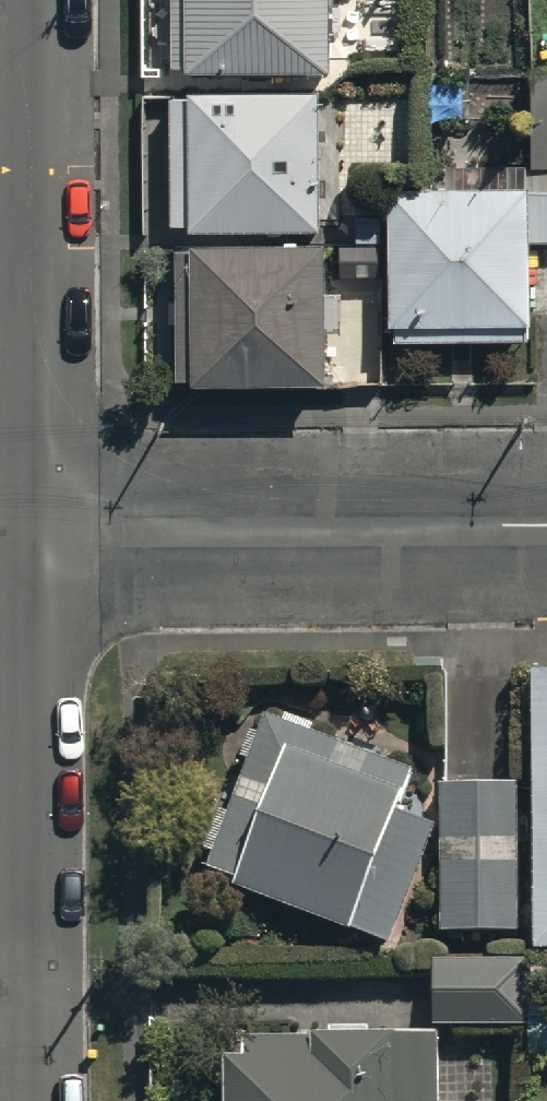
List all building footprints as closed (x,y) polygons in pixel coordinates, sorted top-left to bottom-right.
[(175,67),(333,67),(333,54),(377,54),(377,0),(175,0),(175,67)] [(534,70),(533,166),(546,166),(546,71),(534,70)] [(190,93),(172,93),(172,220),(190,220),(190,225),(338,226),(338,105),(321,104),(321,86),(190,85),(190,93)] [(388,181),(390,337),(531,336),(530,244),(546,244),(546,184),(388,181)] [(325,238),(193,238),(193,245),(177,245),(177,379),(326,379),(326,383),(341,383),(341,359),(325,359),(325,238)] [(536,669),(536,950),(546,950),(546,669),(536,669)] [(415,768),(268,717),(211,866),(235,876),(233,882),(393,944),(438,827),(398,811),(415,768)] [(519,782),(441,782),(440,929),(519,929),(519,782)] [(527,957),(434,957),(434,1026),(527,1025),(527,957)] [(244,1033),(245,1056),(224,1057),(225,1100),(439,1100),(438,1032),(244,1033)]
